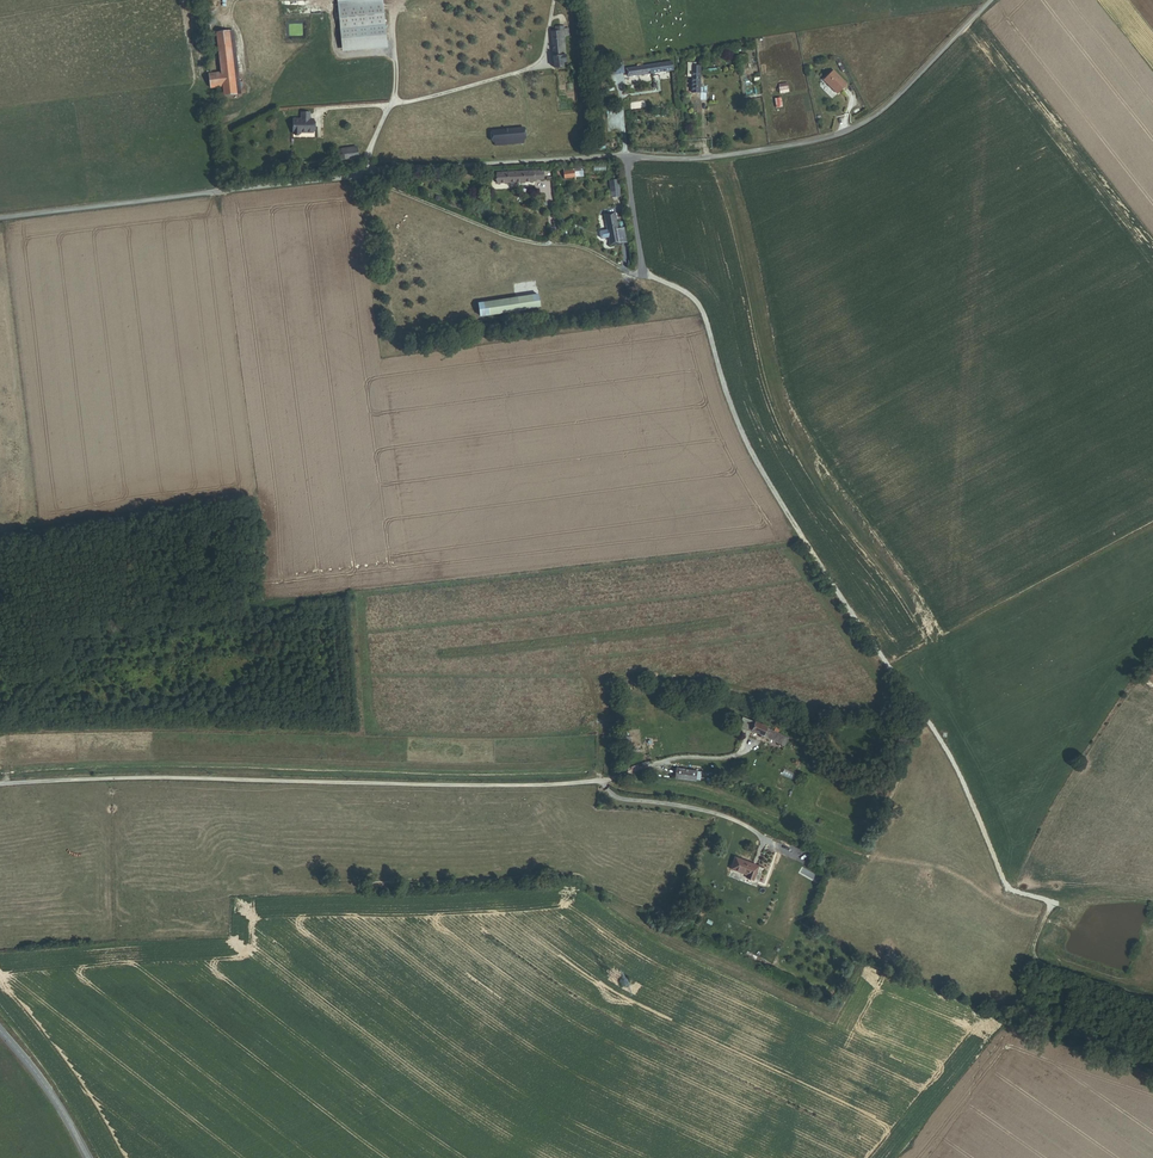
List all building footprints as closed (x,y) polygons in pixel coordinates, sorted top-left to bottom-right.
[(339,28),(384,24),(382,0),(336,0),(339,28)] [(563,61),(566,61),(564,37),(565,37),(564,30),(560,31),(559,28),(556,28),(556,31),(552,32),(554,67),(563,67),(563,61)] [(224,95),(235,94),(229,31),(217,32),(221,72),(209,74),(211,87),(223,86),(224,95)] [(629,76),(672,70),(671,62),(628,68),(629,76)] [(835,71),(824,80),(839,94),(847,84),(835,71)] [(787,83),(779,83),(781,94),(790,92),(787,83)] [(309,119),(309,113),(301,113),(301,119),(293,120),(293,134),(300,134),(300,133),(313,133),(313,119),(309,119)] [(495,145),(524,143),(523,128),(493,131),(495,145)] [(339,160),(359,157),(357,148),(337,150),(339,160)] [(574,172),(573,168),(564,169),(565,177),(582,175),(582,171),(574,172)] [(533,180),(543,179),(543,171),(497,173),(498,183),(533,182),(533,180)] [(619,196),(616,180),(608,182),(611,197),(619,196)] [(611,245),(627,242),(624,228),(618,229),(615,213),(605,214),(611,245)] [(481,316),(540,307),(538,295),(479,304),(481,316)] [(751,724),(752,720),(744,717),(740,725),(753,730),(755,725),(751,724)] [(768,728),(768,727),(756,722),(752,720),(751,724),(755,725),(753,730),(761,734),(760,736),(764,738),(764,736),(786,745),(788,738),(779,734),(781,729),(777,727),(775,731),(768,728)] [(675,778),(696,781),(697,771),(676,768),(675,778)] [(778,781),(776,786),(787,792),(789,786),(778,781)] [(748,877),(754,880),(759,866),(737,858),(733,869),(749,875),(748,877)]
